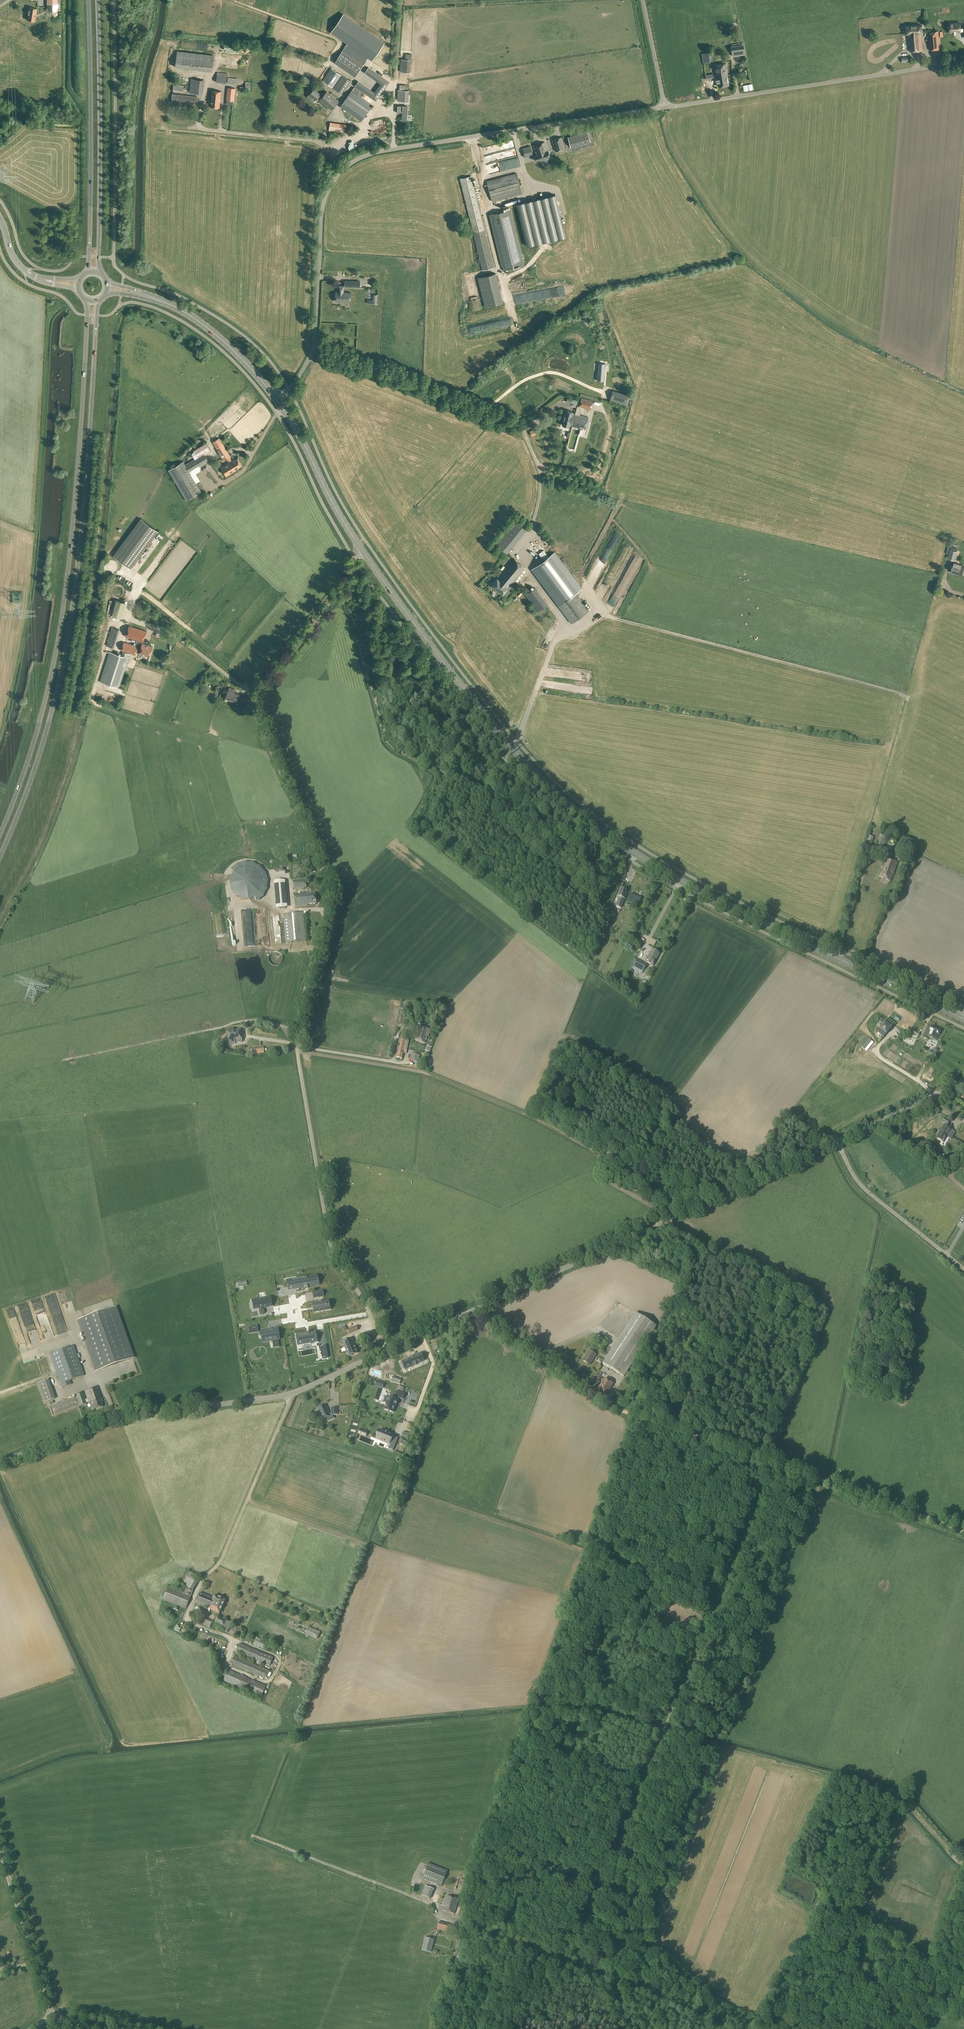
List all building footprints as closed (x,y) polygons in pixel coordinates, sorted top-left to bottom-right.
[(57,7),(57,0),(52,0),(52,2),(47,2),(47,11),(57,11),(57,10),(57,7)] [(27,20),(35,21),(36,8),(29,7),(27,20)] [(348,42),(342,51),(335,61),(356,75),(368,57),(372,60),(384,42),(343,14),(331,31),(348,42)] [(960,28),(960,22),(949,23),(950,33),(954,32),(954,34),(957,33),(957,32),(963,32),(963,28),(960,28)] [(922,25),(906,26),(906,34),(908,33),(909,39),(910,51),(922,50),(921,32),(923,32),(922,25)] [(940,49),(939,31),(928,32),(929,50),(940,49)] [(731,46),(732,56),(745,54),(743,44),(731,46)] [(177,51),(175,67),(212,71),(214,55),(177,51)] [(703,62),(710,61),(709,52),(702,53),(703,62)] [(714,65),(716,76),(720,75),(727,74),(726,63),(714,65)] [(368,67),(364,72),(380,84),(374,92),(358,81),(355,86),(376,101),(380,96),(386,87),(390,82),(368,67)] [(322,80),(333,87),(342,75),(331,68),(322,80)] [(746,74),(744,69),(742,70),(741,68),(736,70),(739,77),(746,74)] [(216,82),(226,83),(227,73),(217,72),(216,82)] [(720,75),(716,76),(716,79),(718,79),(719,82),(717,82),(718,86),(728,84),(727,77),(728,77),(727,74),(720,75)] [(304,75),(302,82),(308,84),(310,77),(304,75)] [(350,80),(342,75),(333,87),(341,93),(350,80)] [(202,94),(204,80),(191,78),(190,93),(202,94)] [(251,82),(241,80),(240,89),(250,90),(251,82)] [(173,91),(183,92),(184,85),(173,84),(173,91)] [(236,88),(228,87),(226,100),(234,101),(236,88)] [(373,104),(360,95),(362,93),(354,87),(340,106),(361,121),(373,104)] [(309,94),(307,96),(311,99),(314,102),(316,99),(318,97),(320,99),(331,109),(338,101),(327,91),(323,96),(320,94),(321,93),(314,88),(309,94)] [(219,107),(221,91),(212,90),(210,107),(219,107)] [(397,101),(407,101),(408,90),(398,90),(397,101)] [(198,96),(172,93),(171,103),(197,105),(198,96)] [(330,122),(329,130),(346,133),(347,124),(330,122)] [(587,129),(567,135),(570,146),(590,140),(587,129)] [(565,148),(562,136),(552,139),(556,151),(565,148)] [(515,140),(485,147),(487,156),(499,153),(501,161),(513,159),(515,165),(516,165),(517,168),(521,167),(515,140)] [(545,142),(533,145),(536,155),(534,155),(536,160),(540,159),(546,157),(550,156),(548,151),(545,142)] [(530,145),(522,148),(525,157),(533,154),(530,145)] [(522,193),(517,173),(487,181),(492,201),(522,193)] [(483,270),(494,267),(471,176),(460,178),(483,270)] [(528,246),(557,239),(564,237),(559,216),(560,216),(555,195),(517,204),(528,246)] [(511,209),(489,214),(501,265),(524,260),(511,209)] [(495,273),(478,277),(485,307),(503,302),(495,273)] [(339,285),(339,291),(339,292),(336,292),(335,301),(343,301),(343,302),(350,302),(351,292),(344,292),(344,285),(339,285)] [(566,409),(562,425),(570,427),(570,426),(586,430),(589,417),(580,414),(582,407),(590,410),(593,400),(590,399),(581,397),(581,399),(579,406),(577,406),(575,413),(573,413),(574,411),(573,411),(566,409)] [(599,410),(618,414),(620,403),(610,401),(609,404),(600,403),(599,410)] [(596,429),(602,430),(605,420),(599,418),(596,429)] [(219,437),(212,441),(224,461),(225,460),(227,459),(229,462),(227,463),(221,467),(226,476),(235,470),(235,469),(241,465),(237,458),(232,461),(230,457),(231,457),(219,437)] [(198,457),(185,465),(190,473),(197,468),(209,461),(205,454),(211,451),(206,442),(194,450),(198,457)] [(182,462),(168,470),(174,480),(177,485),(186,500),(201,492),(196,483),(200,481),(196,474),(196,473),(199,471),(197,468),(190,473),(185,465),(183,461),(182,462)] [(114,555),(131,568),(158,530),(141,518),(114,555)] [(495,542),(507,552),(527,528),(515,518),(495,542)] [(544,560),(532,569),(571,622),(589,610),(576,592),(582,588),(554,552),(548,556),(543,549),(539,553),(544,560)] [(947,558),(955,560),(958,551),(950,549),(947,558)] [(566,561),(570,558),(565,551),(561,555),(566,561)] [(495,558),(490,562),(494,567),(499,563),(495,558)] [(508,587),(522,571),(525,567),(514,558),(498,578),(497,577),(491,584),(503,594),(509,587),(508,587)] [(950,572),(958,574),(959,573),(963,574),(963,563),(963,565),(961,564),(954,562),(953,565),(952,565),(951,570),(950,572)] [(115,598),(110,614),(123,618),(127,602),(115,598)] [(139,652),(139,653),(149,656),(152,646),(142,643),(146,630),(129,625),(126,636),(137,639),(135,645),(123,642),(121,650),(135,654),(136,652),(139,652)] [(112,627),(106,645),(114,648),(119,629),(112,627)] [(123,651),(121,655),(109,651),(100,681),(119,687),(130,654),(123,651)] [(238,694),(234,692),(235,689),(229,687),(228,690),(225,698),(236,701),(238,694)] [(876,843),(884,847),(887,837),(879,834),(876,843)] [(878,876),(890,881),(897,863),(885,858),(878,876)] [(305,880),(292,881),(293,889),(306,888),(305,880)] [(621,908),(624,899),(626,895),(625,895),(626,891),(620,889),(618,896),(619,897),(616,907),(621,908)] [(306,894),(306,893),(294,894),(295,907),(307,906),(307,905),(316,904),(315,893),(306,894)] [(285,943),(306,941),(304,912),(283,914),(285,943)] [(641,956),(646,958),(652,947),(646,945),(641,956)] [(653,965),(659,953),(652,950),(645,962),(653,965)] [(281,962),(282,960),(282,959),(281,957),(281,956),(280,955),(279,954),(278,954),(277,954),(275,953),(273,954),(272,955),(271,956),(270,956),(269,958),(269,959),(269,960),(269,962),(270,963),(271,964),(271,965),(273,966),(274,966),(276,966),(278,966),(280,965),(280,964),(281,963),(281,962)] [(637,960),(632,969),(641,974),(646,965),(637,960)] [(434,1009),(433,1015),(440,1017),(442,1012),(434,1009)] [(879,1030),(877,1032),(883,1037),(885,1035),(891,1028),(890,1028),(889,1027),(892,1024),(886,1020),(884,1023),(879,1029),(879,1030)] [(415,1039),(415,1040),(424,1044),(425,1042),(427,1036),(428,1037),(430,1030),(418,1026),(417,1029),(418,1030),(415,1039)] [(926,1029),(922,1037),(927,1039),(928,1037),(929,1038),(936,1041),(938,1035),(941,1031),(934,1028),(930,1026),(928,1029),(926,1029)] [(240,1029),(233,1030),(235,1043),(242,1042),(240,1029)] [(915,1030),(913,1034),(911,1037),(916,1039),(920,1033),(915,1030)] [(921,1046),(920,1048),(927,1050),(927,1049),(930,1050),(925,1059),(929,1062),(936,1050),(933,1048),(931,1050),(930,1050),(932,1045),(923,1041),(921,1046)] [(420,1055),(411,1053),(409,1060),(418,1062),(420,1055)] [(942,1122),(945,1123),(944,1125),(943,1125),(936,1138),(944,1142),(947,1137),(951,1139),(955,1132),(951,1130),(951,1129),(946,1126),(947,1125),(949,1121),(944,1118),(942,1122)] [(297,1278),(287,1280),(289,1290),(298,1288),(304,1287),(305,1288),(308,1288),(308,1287),(319,1285),(317,1275),(297,1278)] [(270,1297),(255,1300),(257,1309),(259,1308),(262,1308),(272,1306),(270,1297)] [(326,1305),(326,1302),(322,1302),(321,1302),(317,1303),(313,1304),(313,1308),(314,1307),(314,1310),(314,1313),(327,1311),(327,1307),(327,1305),(326,1305)] [(114,1308),(78,1321),(96,1372),(132,1359),(114,1308)] [(41,1327),(50,1325),(46,1311),(37,1314),(41,1327)] [(635,1313),(602,1363),(624,1377),(656,1326),(635,1313)] [(278,1330),(263,1332),(264,1342),(273,1340),(274,1343),(279,1342),(278,1339),(280,1339),(278,1330)] [(306,1334),(295,1336),(297,1346),(302,1345),(303,1346),(303,1345),(302,1342),(309,1340),(310,1344),(309,1344),(309,1345),(310,1344),(310,1343),(315,1343),(313,1333),(309,1333),(308,1333),(308,1334),(306,1334),(306,1333),(306,1334)] [(358,1353),(351,1338),(342,1342),(349,1357),(358,1353)] [(71,1384),(70,1381),(84,1376),(73,1345),(49,1354),(61,1388),(71,1384)] [(589,1365),(596,1355),(589,1350),(582,1360),(589,1365)] [(424,1361),(421,1353),(413,1357),(412,1356),(409,1357),(410,1358),(401,1362),(405,1369),(413,1366),(416,1365),(416,1364),(424,1361)] [(606,1395),(613,1384),(604,1378),(597,1389),(606,1395)] [(48,1380),(38,1383),(38,1384),(44,1402),(47,1401),(54,1399),(48,1380)] [(88,1399),(85,1400),(82,1392),(75,1395),(76,1398),(51,1406),(54,1415),(86,1404),(86,1403),(88,1402),(88,1403),(90,1403),(92,1411),(102,1407),(100,1399),(101,1399),(97,1387),(85,1391),(88,1399)] [(392,1398),(388,1410),(396,1413),(402,1399),(406,1400),(408,1395),(401,1392),(399,1397),(399,1398),(398,1400),(392,1398)] [(325,1405),(317,1408),(319,1412),(319,1413),(319,1415),(320,1416),(322,1419),(326,1418),(330,1416),(329,1414),(325,1405)] [(391,1430),(378,1425),(376,1430),(381,1432),(381,1433),(380,1433),(375,1446),(384,1449),(384,1450),(387,1444),(387,1445),(387,1444),(387,1443),(388,1443),(387,1442),(390,1436),(389,1436),(388,1436),(391,1430)] [(184,1588),(183,1592),(182,1594),(190,1597),(193,1591),(199,1581),(193,1578),(195,1574),(189,1571),(182,1585),(188,1589),(184,1588)] [(182,1594),(183,1592),(168,1587),(163,1600),(186,1609),(190,1597),(182,1594)] [(214,1595),(213,1598),(200,1592),(196,1603),(206,1608),(207,1608),(205,1611),(209,1613),(210,1610),(219,1614),(225,1600),(214,1595)] [(214,1623),(223,1627),(222,1631),(227,1633),(231,1623),(217,1616),(214,1623)] [(320,1632),(299,1623),(296,1631),(318,1639),(320,1632)] [(265,1650),(265,1649),(267,1650),(270,1645),(267,1644),(268,1642),(244,1632),(241,1639),(244,1641),(265,1650)] [(270,1666),(273,1657),(239,1643),(236,1652),(270,1666)] [(268,1670),(234,1656),(230,1665),(264,1679),(268,1670)] [(248,1678),(228,1670),(223,1681),(261,1698),(266,1686),(248,1678)] [(428,1863),(422,1879),(441,1886),(448,1871),(428,1863)] [(429,1890),(425,1898),(433,1902),(437,1893),(429,1890)] [(442,1911),(454,1914),(459,1899),(447,1896),(442,1911)] [(451,1925),(439,1921),(437,1929),(449,1933),(451,1925)] [(426,1938),(422,1950),(431,1952),(434,1940),(434,1938),(431,1937),(430,1939),(426,1938)]
